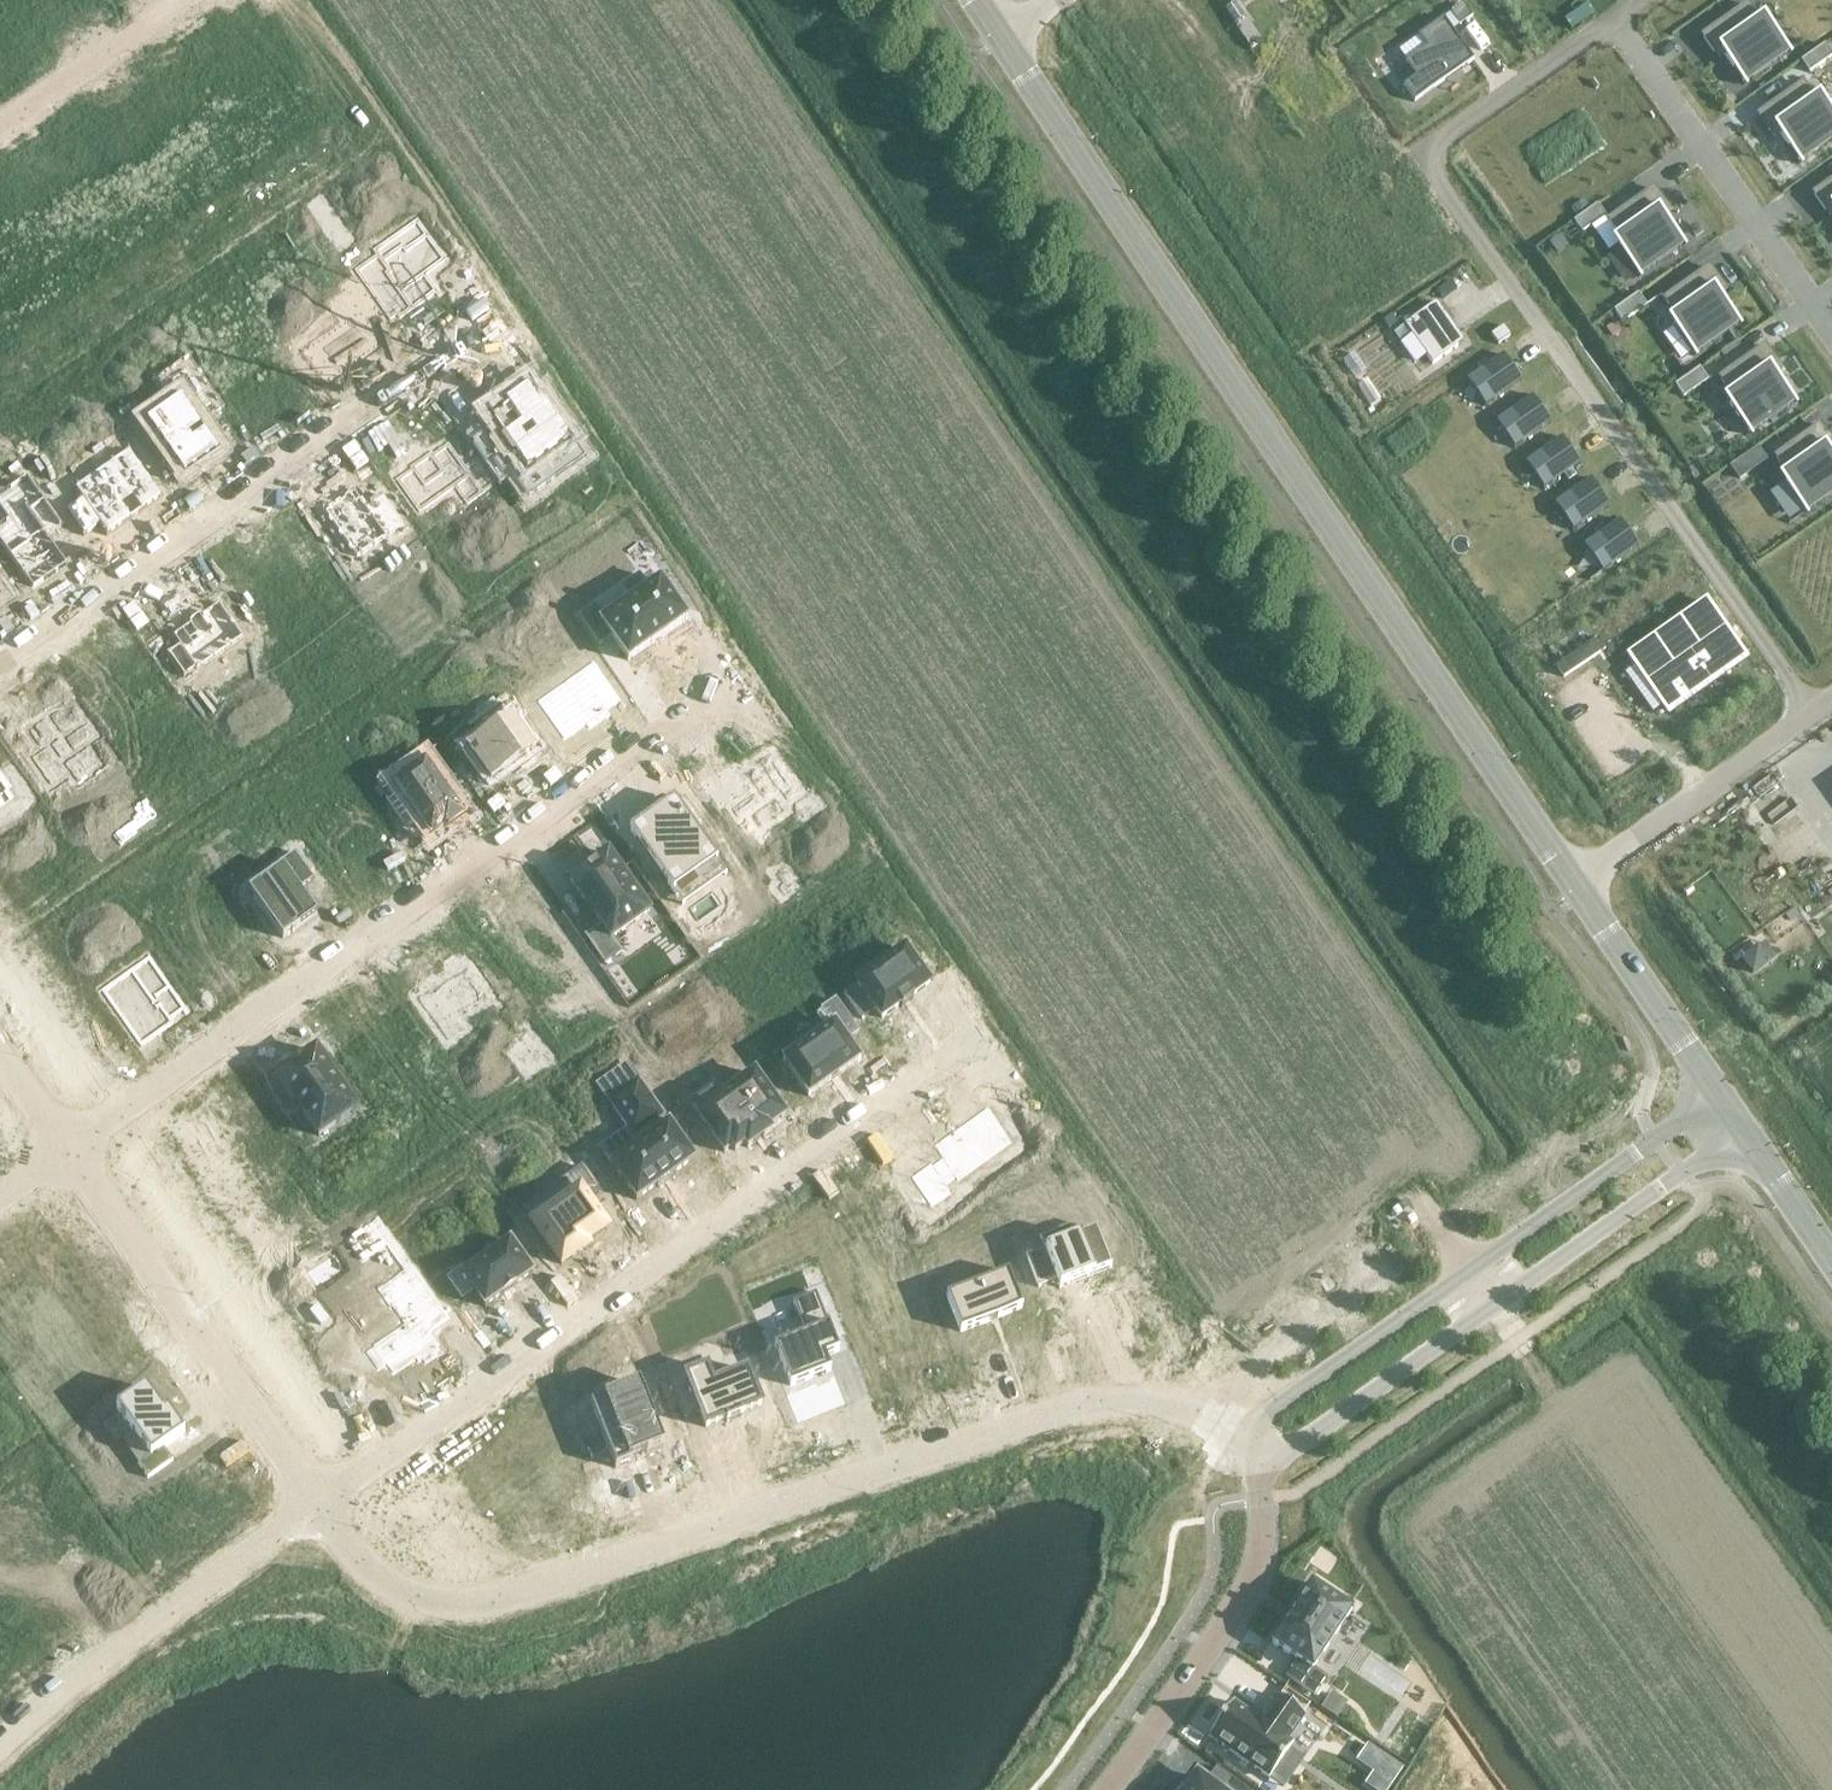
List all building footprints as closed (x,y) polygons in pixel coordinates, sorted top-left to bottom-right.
[(1235,2),(1226,9),(1236,23),(1245,16),(1235,2)] [(1464,4),(1451,13),(1460,25),(1473,17),(1464,4)] [(1762,27),(1747,5),(1702,36),(1715,53),(1721,49),(1745,83),(1789,52),(1768,22),(1762,27)] [(1444,18),(1398,50),(1407,62),(1405,63),(1416,77),(1403,86),(1415,102),(1444,81),(1443,80),(1466,63),(1467,65),(1474,60),(1444,18)] [(1800,61),(1808,73),(1831,56),(1824,44),(1800,61)] [(1802,83),(1758,115),(1770,132),(1776,128),(1800,162),(1831,140),(1831,113),(1824,101),(1818,105),(1802,83)] [(1814,194),(1826,211),(1831,207),(1831,180),(1814,194)] [(1666,206),(1653,188),(1609,220),(1625,242),(1619,246),(1640,275),(1684,244),(1660,210),(1666,206)] [(1584,199),(1572,208),(1578,217),(1591,209),(1584,199)] [(1597,204),(1574,221),(1582,233),(1606,216),(1597,204)] [(337,221),(324,230),(335,246),(347,238),(342,231),(343,230),(337,221)] [(375,248),(352,264),(388,315),(433,284),(435,288),(437,287),(422,266),(441,252),(423,226),(402,240),(399,236),(379,251),(372,241),(371,242),(375,248)] [(1721,285),(1709,267),(1664,299),(1680,321),(1674,325),(1695,354),(1739,323),(1715,289),(1721,285)] [(360,311),(306,349),(329,380),(384,342),(368,319),(379,310),(356,277),(342,286),(360,311)] [(1638,293),(1614,310),(1623,322),(1646,305),(1638,293)] [(1412,335),(1401,343),(1415,363),(1426,355),(1432,364),(1464,342),(1436,303),(1405,325),(1412,335)] [(1383,320),(1389,328),(1397,322),(1391,314),(1383,320)] [(1777,364),(1764,346),(1720,377),(1736,399),(1730,404),(1751,433),(1795,402),(1771,368),(1777,364)] [(1503,355),(1467,380),(1485,406),(1521,380),(1503,355)] [(1485,359),(1478,364),(1481,369),(1488,364),(1485,359)] [(1699,368),(1676,385),(1684,397),(1708,380),(1699,368)] [(179,397),(145,421),(158,439),(154,442),(167,461),(172,459),(184,477),(219,452),(195,417),(211,406),(186,370),(169,383),(179,397)] [(508,408),(491,420),(509,445),(491,458),(502,473),(508,469),(529,499),(555,481),(541,461),(567,443),(564,439),(567,436),(542,401),(539,403),(527,387),(504,403),(508,408)] [(1533,396),(1496,422),(1514,447),(1551,422),(1533,396)] [(1506,403),(1498,408),(1502,414),(1509,409),(1506,403)] [(1820,425),(1776,456),(1791,478),(1785,482),(1806,512),(1831,494),(1831,455),(1826,447),(1831,443),(1831,442),(1820,425)] [(1562,437),(1525,463),(1543,489),(1580,463),(1562,437)] [(413,467),(397,478),(419,510),(455,484),(467,502),(495,483),(477,457),(465,466),(448,442),(433,453),(431,451),(427,454),(426,453),(425,454),(425,455),(417,461),(417,460),(416,461),(416,462),(412,465),(413,467)] [(81,498),(66,509),(84,536),(100,524),(106,533),(107,536),(109,534),(124,523),(127,522),(126,521),(143,510),(145,508),(161,497),(161,498),(163,496),(161,494),(129,449),(74,488),(81,498)] [(1750,450),(1726,467),(1734,479),(1758,462),(1750,450)] [(0,524),(0,542),(33,589),(43,581),(44,582),(58,571),(68,564),(48,535),(63,524),(27,474),(0,493),(0,508),(7,519),(0,524)] [(1591,478),(1555,504),(1573,530),(1609,504),(1591,478)] [(355,489),(323,511),(357,558),(388,536),(405,523),(383,492),(365,504),(355,489)] [(1621,520),(1584,546),(1602,571),(1639,545),(1621,520)] [(1602,524),(1595,529),(1598,534),(1605,529),(1602,524)] [(596,606),(580,617),(600,644),(611,636),(627,658),(626,658),(628,661),(630,659),(685,620),(687,619),(686,617),(685,617),(661,582),(660,580),(658,581),(658,582),(648,589),(639,575),(621,588),(630,601),(605,619),(596,606)] [(179,645),(168,653),(184,677),(196,669),(197,671),(244,638),(220,604),(221,604),(219,601),(217,603),(204,613),(202,611),(200,612),(200,613),(189,621),(188,620),(186,622),(188,624),(174,634),(173,634),(171,635),(173,637),(179,645)] [(1634,664),(1624,671),(1651,711),(1652,710),(1661,704),(1666,711),(1745,655),(1707,602),(1629,658),(1634,664)] [(106,664),(81,682),(111,725),(147,700),(156,712),(173,700),(179,708),(195,697),(167,657),(153,667),(139,647),(124,658),(124,657),(121,659),(120,659),(120,660),(120,661),(113,666),(112,665),(111,665),(112,666),(109,668),(106,664)] [(590,655),(533,696),(560,735),(582,720),(585,725),(607,709),(604,705),(618,695),(590,655)] [(50,709),(25,727),(39,747),(27,756),(50,788),(69,775),(72,778),(76,784),(103,765),(87,742),(100,734),(75,698),(63,706),(60,702),(50,709)] [(488,734),(465,751),(490,786),(516,768),(518,772),(534,761),(531,757),(537,753),(504,705),(480,722),(488,734)] [(751,788),(726,806),(737,823),(747,816),(760,834),(793,811),(788,803),(806,791),(787,764),(788,764),(786,761),(785,762),(774,745),(752,760),(750,757),(743,762),(746,765),(738,770),(751,788)] [(425,761),(394,783),(408,803),(400,808),(411,825),(419,820),(431,836),(443,827),(445,830),(464,816),(425,761)] [(14,797),(9,789),(13,786),(0,768),(0,807),(14,797)] [(661,809),(631,830),(676,895),(720,864),(698,833),(705,828),(684,798),(664,813),(661,809)] [(119,827),(90,848),(100,861),(129,841),(119,827)] [(281,866),(249,890),(283,938),(317,914),(300,889),(314,879),(295,852),(279,863),(281,866)] [(608,853),(570,880),(601,925),(585,936),(605,963),(622,951),(613,938),(650,912),(608,853)] [(858,985),(844,994),(862,1019),(876,1009),(882,1018),(900,1005),(902,1008),(913,999),(912,997),(930,984),(905,949),(857,983),(858,985)] [(149,955),(102,989),(141,1044),(188,1011),(149,955)] [(417,978),(414,980),(458,1042),(465,1037),(464,1036),(468,1033),(467,1032),(472,1029),(465,1019),(494,999),(489,993),(492,991),(471,960),(470,958),(460,965),(454,956),(445,962),(443,960),(441,961),(441,963),(418,979),(417,978)] [(785,1059),(783,1060),(785,1062),(807,1094),(808,1096),(811,1095),(810,1094),(828,1082),(840,1074),(858,1061),(860,1060),(859,1058),(858,1058),(846,1040),(858,1032),(835,1000),(822,1010),(833,1025),(785,1059)] [(316,1050),(277,1077),(319,1136),(357,1109),(316,1050)] [(715,1086),(690,1104),(724,1152),(732,1147),(735,1151),(745,1144),(748,1148),(769,1132),(767,1128),(784,1116),(754,1073),(722,1096),(715,1086)] [(628,1129),(600,1148),(611,1164),(613,1166),(635,1197),(637,1200),(639,1198),(657,1185),(660,1183),(671,1175),(673,1174),(673,1173),(691,1161),(692,1161),(694,1159),(692,1157),(670,1126),(671,1126),(669,1123),(666,1125),(661,1117),(663,1116),(638,1080),(609,1101),(628,1129)] [(931,1161),(910,1176),(931,1207),(952,1192),(947,1184),(955,1178),(956,1178),(956,1179),(957,1181),(959,1179),(1011,1143),(1013,1141),(1012,1139),(1011,1140),(989,1108),(988,1105),(986,1107),(934,1144),(934,1143),(932,1145),(933,1147),(934,1147),(941,1157),(932,1163),(931,1161)] [(578,1191),(532,1223),(561,1264),(587,1246),(584,1242),(606,1227),(588,1201),(600,1192),(582,1167),(568,1177),(578,1191)] [(372,1347),(363,1353),(376,1372),(385,1366),(392,1376),(415,1359),(417,1363),(421,1360),(424,1364),(437,1356),(434,1352),(438,1349),(435,1345),(437,1344),(428,1330),(447,1316),(377,1217),(357,1231),(345,1240),(362,1263),(385,1247),(401,1270),(375,1288),(389,1309),(391,1308),(402,1323),(371,1345),(372,1347)] [(1045,1249),(1027,1256),(1039,1287),(1064,1277),(1067,1285),(1112,1267),(1096,1229),(1074,1238),(1069,1225),(1040,1237),(1045,1249)] [(0,1243),(0,1283),(31,1326),(73,1296),(68,1289),(74,1285),(37,1233),(11,1251),(3,1241),(0,1243)] [(461,1270),(448,1279),(462,1299),(474,1290),(484,1304),(483,1305),(485,1307),(487,1305),(502,1294),(502,1295),(516,1285),(515,1285),(530,1274),(533,1273),(531,1271),(510,1241),(464,1274),(461,1270)] [(941,1242),(927,1247),(933,1261),(946,1256),(941,1242)] [(814,1255),(798,1261),(808,1288),(824,1282),(814,1255)] [(1008,1272),(946,1296),(961,1332),(1022,1308),(1008,1272)] [(806,1333),(774,1346),(790,1386),(831,1370),(825,1356),(839,1351),(816,1293),(793,1302),(806,1333)] [(707,1367),(670,1382),(685,1418),(699,1412),(706,1427),(726,1419),(727,1422),(742,1416),(741,1413),(762,1405),(747,1369),(713,1383),(707,1367)] [(604,1400),(590,1405),(615,1468),(632,1462),(631,1459),(664,1447),(639,1384),(603,1398),(604,1400)] [(146,1387),(116,1408),(150,1456),(138,1464),(148,1478),(173,1461),(164,1448),(184,1434),(167,1409),(163,1411),(146,1387)] [(511,1450),(485,1460),(494,1483),(492,1484),(493,1486),(499,1483),(510,1510),(512,1509),(511,1507),(523,1502),(524,1504),(549,1495),(544,1483),(555,1479),(557,1482),(581,1473),(569,1443),(560,1447),(552,1427),(509,1444),(511,1450)] [(36,1582),(35,1583),(60,1614),(61,1613),(60,1613),(72,1604),(80,1614),(79,1615),(81,1616),(82,1615),(95,1605),(96,1606),(114,1593),(113,1591),(126,1582),(128,1581),(126,1579),(103,1549),(104,1549),(102,1547),(101,1548),(101,1549),(57,1582),(50,1572),(49,1572),(49,1573),(36,1583),(36,1582)] [(1311,1584),(1271,1644),(1297,1661),(1286,1677),(1314,1695),(1326,1678),(1312,1669),(1351,1610),(1311,1584)] [(1338,1716),(1347,1703),(1332,1694),(1324,1707),(1338,1716)] [(1232,1703),(1208,1737),(1269,1779),(1293,1745),(1288,1741),(1305,1716),(1276,1696),(1259,1721),(1232,1703)] [(1197,1777),(1188,1789),(1214,1789),(1197,1777)]
